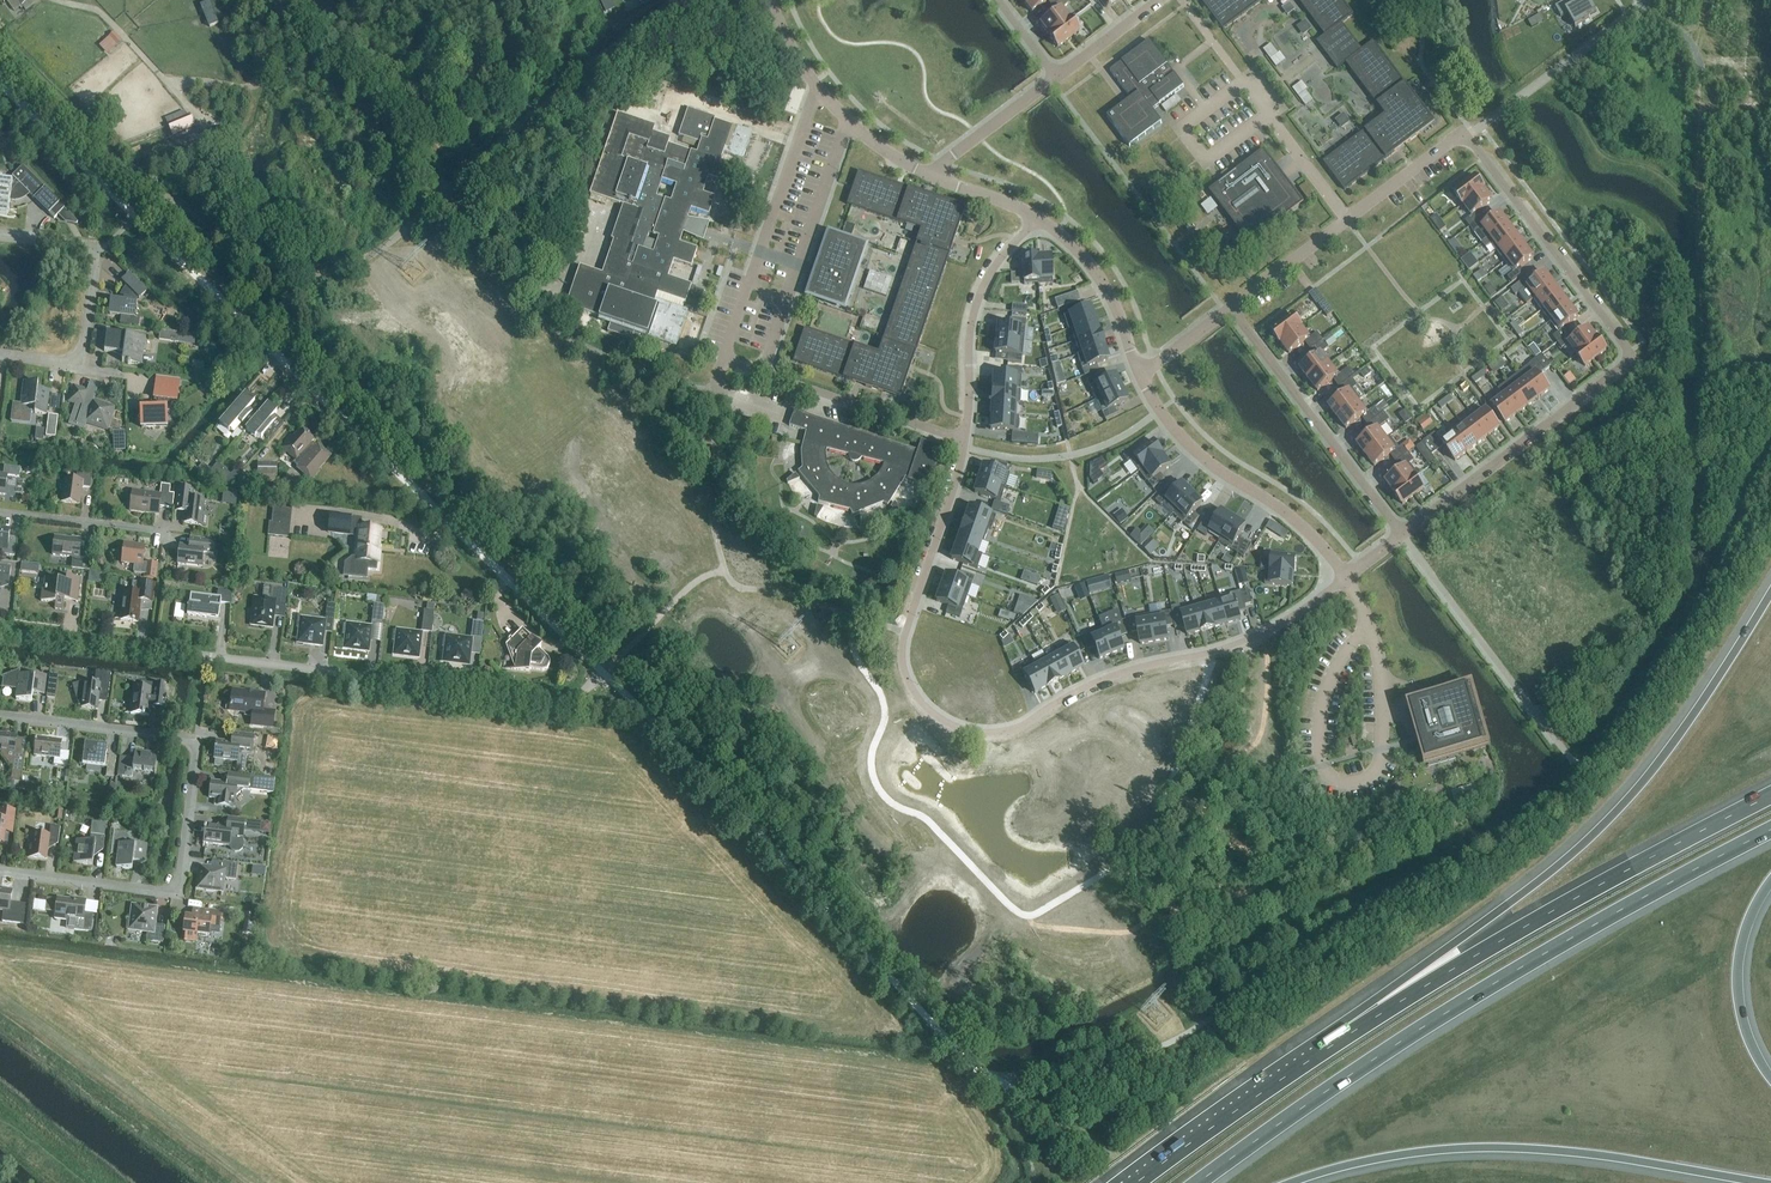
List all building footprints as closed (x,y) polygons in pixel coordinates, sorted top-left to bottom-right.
[(6,1),(14,12),(21,6),(24,11),(33,4),(30,0),(7,0),(6,1)] [(1061,0),(1026,0),(1023,2),(1032,13),(1048,1),(1052,7),(1061,0)] [(1069,21),(1061,10),(1069,4),(1066,0),(1061,0),(1052,7),(1057,13),(1041,25),(1049,36),(1069,21)] [(1202,2),(1224,30),(1264,0),(1205,0),(1202,2)] [(1325,36),(1326,36),(1342,24),(1354,15),(1342,0),(1298,0),(1325,36)] [(1555,9),(1561,18),(1569,14),(1575,23),(1595,8),(1589,0),(1580,0),(1573,4),(1570,0),(1568,0),(1555,9)] [(213,10),(204,14),(206,19),(215,15),(213,10)] [(1532,27),(1545,20),(1541,12),(1528,19),(1532,27)] [(130,35),(141,26),(133,16),(122,27),(130,35)] [(1069,20),(1069,21),(1049,36),(1048,36),(1057,48),(1078,32),(1069,20)] [(1306,20),(1297,27),(1303,35),(1311,28),(1306,20)] [(1362,51),(1342,24),(1326,36),(1325,36),(1317,42),(1338,70),(1346,63),(1362,51)] [(122,40),(118,36),(114,32),(108,37),(117,45),(122,40)] [(1184,87),(1150,41),(1110,71),(1128,95),(1132,92),(1136,96),(1107,118),(1130,147),(1162,123),(1153,110),(1184,87)] [(1374,42),(1362,51),(1346,63),(1386,116),(1324,163),(1345,191),(1397,151),(1396,149),(1404,143),(1406,145),(1420,134),(1416,128),(1431,117),(1420,103),(1418,104),(1411,96),(1413,94),(1374,42)] [(1263,50),(1270,60),(1278,54),(1271,44),(1263,50)] [(1250,61),(1258,55),(1252,47),(1244,53),(1250,61)] [(1276,67),(1286,60),(1280,52),(1278,54),(1270,60),(1276,67)] [(1293,89),(1298,97),(1306,91),(1308,90),(1302,82),(1293,89)] [(1298,97),(1306,106),(1313,100),(1306,91),(1298,97)] [(614,233),(611,240),(613,241),(602,274),(579,266),(574,282),(572,289),(566,306),(598,317),(598,320),(599,318),(611,322),(607,332),(631,340),(635,330),(647,335),(646,337),(647,337),(657,306),(654,305),(654,304),(659,306),(649,338),(676,347),(688,312),(655,301),(657,294),(686,303),(686,301),(699,305),(701,299),(688,295),(691,287),(691,286),(668,278),(674,261),(691,267),(697,250),(680,244),(683,232),(689,234),(693,236),(697,224),(693,222),(687,221),(691,209),(709,215),(715,198),(697,192),(703,175),(726,183),(732,166),(720,162),(723,154),(742,160),(752,133),(735,127),(728,149),(725,148),(732,127),(714,120),(715,118),(688,108),(678,136),(700,144),(696,154),(668,144),(670,138),(653,133),(655,126),(617,113),(590,195),(591,195),(589,200),(605,205),(607,200),(623,206),(614,233)] [(187,118),(185,114),(184,111),(165,119),(172,137),(195,127),(191,117),(187,118)] [(1335,120),(1341,128),(1350,122),(1343,114),(1335,120)] [(216,127),(207,131),(175,144),(182,162),(223,145),(216,127)] [(1233,174),(1213,189),(1253,242),(1264,233),(1283,219),(1300,206),(1276,174),(1280,171),(1273,162),(1271,164),(1262,152),(1252,160),(1233,174)] [(23,167),(12,177),(12,181),(0,179),(0,214),(8,216),(11,192),(22,187),(34,199),(49,214),(54,219),(58,216),(65,223),(76,225),(78,223),(64,209),(65,209),(59,204),(23,167)] [(957,232),(963,215),(945,209),(948,203),(931,197),(930,199),(920,196),(921,193),(858,172),(847,205),(851,207),(921,230),(899,292),(933,304),(954,242),(951,242),(955,231),(957,232)] [(1463,205),(1484,189),(1476,178),(1455,194),(1463,205)] [(1306,183),(1299,188),(1307,199),(1314,194),(1306,183)] [(1484,190),(1484,189),(1463,205),(1464,206),(1464,205),(1472,216),(1465,221),(1470,227),(1483,217),(1478,212),(1492,201),(1484,190)] [(1470,227),(1474,233),(1483,244),(1489,240),(1509,225),(1501,213),(1487,223),(1483,217),(1470,227)] [(1440,233),(1446,228),(1437,216),(1431,221),(1440,233)] [(851,236),(854,226),(846,223),(842,233),(851,236)] [(1497,251),(1517,236),(1509,225),(1489,240),(1497,251)] [(843,305),(863,247),(830,236),(810,294),(843,305)] [(1525,247),(1517,236),(1497,251),(1505,262),(1525,247)] [(1457,255),(1463,251),(1454,239),(1448,244),(1457,255)] [(1520,268),(1533,258),(1525,247),(1505,262),(1514,273),(1508,277),(1512,283),(1524,274),(1520,268)] [(1037,258),(1037,257),(1022,258),(1024,285),(1038,284),(1037,258)] [(1051,257),(1037,258),(1038,284),(1038,286),(1053,285),(1051,257)] [(1466,266),(1470,263),(1466,257),(1461,261),(1466,266)] [(892,279),(869,271),(863,289),(886,297),(892,279)] [(1482,279),(1478,273),(1473,277),(1478,282),(1482,279)] [(1534,300),(1554,285),(1545,274),(1532,284),(1527,278),(1511,290),(1516,296),(1525,289),(1534,300)] [(121,316),(120,324),(138,326),(139,317),(135,317),(136,305),(135,304),(135,303),(135,302),(136,301),(136,300),(137,299),(137,298),(138,298),(139,299),(146,292),(129,275),(122,282),(127,287),(126,289),(124,290),(123,292),(122,294),(121,296),(121,298),(120,300),(120,302),(111,301),(109,315),(121,316)] [(1497,294),(1490,285),(1484,289),(1491,298),(1497,294)] [(1562,296),(1554,285),(1534,300),(1542,311),(1562,296)] [(912,365),(933,304),(899,292),(878,354),(809,330),(805,329),(793,362),(855,384),(856,381),(866,385),(865,387),(882,393),(885,386),(902,392),(908,375),(906,374),(909,364),(912,365)] [(1054,300),(1058,310),(1080,302),(1077,293),(1054,300)] [(1550,322),(1570,307),(1562,296),(1542,311),(1550,322)] [(1324,300),(1318,304),(1320,307),(1323,311),(1329,307),(1326,302),(1324,300)] [(1026,314),(1027,307),(1012,305),(1011,313),(1026,314)] [(1329,307),(1323,311),(1324,313),(1327,317),(1334,313),(1329,307)] [(1565,328),(1579,318),(1570,307),(1550,322),(1559,333),(1553,337),(1557,343),(1570,334),(1565,328)] [(1094,321),(1090,308),(1064,317),(1069,331),(1071,330),(1071,329),(1094,321)] [(1301,328),(1302,328),(1293,316),(1272,332),(1281,344),(1281,343),(1301,328)] [(998,325),(996,339),(1024,342),(1026,320),(1011,319),(1010,326),(998,325)] [(1099,334),(1094,321),(1071,329),(1071,330),(1076,342),(1099,334)] [(1519,328),(1515,322),(1510,325),(1515,331),(1519,328)] [(1311,350),(1323,341),(1318,333),(1310,339),(1301,328),(1281,343),(1290,354),(1306,342),(1311,350)] [(1523,334),(1519,328),(1515,331),(1519,337),(1523,334)] [(1577,355),(1598,340),(1597,339),(1597,340),(1589,329),(1574,340),(1570,334),(1557,343),(1562,349),(1569,344),(1577,355),(1576,355),(1577,355)] [(178,342),(179,334),(160,332),(159,340),(178,342)] [(145,352),(147,337),(126,334),(126,336),(107,333),(104,352),(123,355),(122,363),(139,365),(141,352),(145,352)] [(1103,347),(1099,334),(1076,342),(1080,354),(1080,355),(1103,347)] [(1323,341),(1329,348),(1336,343),(1330,335),(1323,341)] [(1021,364),(1024,342),(996,339),(995,353),(1007,355),(1006,362),(1021,364)] [(1585,367),(1606,351),(1598,340),(1577,355),(1585,367)] [(1329,348),(1323,341),(1311,350),(1317,357),(1301,369),(1309,381),(1329,365),(1321,354),(1329,348)] [(1108,360),(1103,347),(1080,355),(1080,354),(1077,355),(1082,369),(1108,360)] [(1538,350),(1533,354),(1536,358),(1541,354),(1538,350)] [(1551,367),(1542,355),(1536,359),(1545,371),(1551,367)] [(1051,365),(1056,364),(1058,363),(1057,356),(1050,358),(1051,365)] [(1498,367),(1503,362),(1500,358),(1494,362),(1498,367)] [(1539,376),(1545,371),(1536,359),(1530,364),(1535,370),(1524,379),(1539,398),(1550,390),(1539,376)] [(1041,369),(1048,367),(1046,360),(1039,361),(1041,369)] [(1492,371),(1498,367),(1494,362),(1488,367),(1492,371)] [(1056,364),(1051,365),(1053,372),(1061,370),(1058,363),(1056,364)] [(1331,363),(1329,365),(1309,381),(1318,392),(1334,380),(1340,387),(1352,378),(1356,375),(1350,368),(1340,375),(1331,363)] [(1021,390),(1021,376),(1022,369),(1007,368),(1006,375),(994,374),(993,388),(1021,390)] [(1372,374),(1367,368),(1361,373),(1365,379),(1372,374)] [(1096,400),(1121,388),(1115,376),(1103,381),(1100,374),(1087,381),(1096,400)] [(1472,379),(1475,384),(1481,379),(1478,375),(1472,379)] [(177,389),(178,381),(179,381),(157,378),(154,399),(158,400),(157,410),(141,410),(141,416),(138,420),(141,423),(142,429),(167,428),(166,412),(170,411),(170,401),(175,402),(177,389)] [(1358,386),(1352,378),(1340,387),(1345,395),(1329,407),(1338,418),(1360,401),(1352,390),(1358,386)] [(1480,390),(1486,385),(1481,379),(1475,384),(1480,390)] [(1539,398),(1524,379),(1513,387),(1528,407),(1539,398)] [(14,402),(12,420),(13,420),(13,418),(28,420),(29,410),(35,411),(35,412),(46,413),(49,391),(38,390),(38,384),(24,382),(21,403),(14,402)] [(1460,388),(1464,392),(1470,388),(1466,384),(1460,388)] [(107,430),(114,408),(87,399),(89,392),(74,387),(70,402),(77,404),(70,424),(84,429),(86,422),(91,424),(91,425),(107,430)] [(1528,407),(1513,387),(1502,395),(1517,415),(1528,407)] [(1020,405),(1021,390),(993,388),(992,402),(1017,404),(1020,405)] [(1127,401),(1121,388),(1096,400),(1105,420),(1119,413),(1116,407),(1127,401)] [(255,402),(246,394),(219,426),(235,432),(238,428),(244,433),(268,405),(258,416),(249,408),(255,402)] [(1517,415),(1502,395),(1502,396),(1503,398),(1492,406),(1505,424),(1517,415)] [(1450,396),(1444,400),(1448,405),(1453,400),(1450,396)] [(1442,409),(1448,405),(1444,400),(1438,405),(1442,409)] [(1369,412),(1360,401),(1338,418),(1346,429),(1362,417),(1368,425),(1380,416),(1380,415),(1374,408),(1369,412)] [(1383,401),(1374,408),(1380,415),(1384,413),(1389,408),(1383,401)] [(1016,417),(1017,404),(992,402),(991,416),(1016,417)] [(275,415),(277,413),(268,405),(244,433),(246,430),(262,438),(265,434),(271,439),(284,423),(275,415)] [(927,486),(928,487),(941,449),(921,442),(918,452),(907,448),(907,449),(876,439),(877,438),(859,432),(859,433),(806,415),(806,414),(794,410),(789,426),(812,434),(809,445),(803,443),(801,451),(801,452),(802,469),(798,472),(819,498),(818,503),(850,511),(852,516),(883,503),(888,506),(905,478),(915,483),(917,478),(928,483),(927,486)] [(1413,420),(1406,410),(1400,415),(1407,424),(1413,420)] [(1500,428),(1487,410),(1476,419),(1474,416),(1474,417),(1489,436),(1500,428)] [(1384,413),(1380,415),(1380,416),(1368,425),(1374,432),(1358,444),(1366,456),(1389,439),(1380,428),(1390,420),(1384,413)] [(55,437),(58,416),(49,415),(46,436),(55,437)] [(1019,417),(1016,417),(991,416),(990,430),(1018,432),(1019,417)] [(1489,436),(1474,417),(1462,425),(1477,445),(1489,436)] [(1477,445),(1462,425),(1464,428),(1454,435),(1452,433),(1467,453),(1477,445)] [(315,439),(302,428),(294,437),(292,436),(282,448),(297,460),(294,463),(300,468),(299,469),(300,470),(300,469),(311,479),(318,471),(317,470),(329,456),(318,447),(316,449),(310,444),(315,439)] [(125,453),(124,431),(113,432),(114,453),(125,453)] [(761,433),(759,439),(768,441),(770,435),(761,433)] [(1467,453),(1452,433),(1441,442),(1434,434),(1429,438),(1438,450),(1443,446),(1455,461),(1467,453)] [(1029,436),(1012,435),(1012,443),(1028,444),(1029,436)] [(1391,437),(1389,439),(1366,456),(1375,467),(1391,455),(1396,462),(1409,453),(1403,446),(1399,448),(1391,437)] [(1438,450),(1429,438),(1422,443),(1432,455),(1438,450)] [(1409,441),(1403,446),(1409,453),(1415,448),(1409,441)] [(1140,472),(1163,456),(1164,455),(1155,443),(1140,454),(1136,448),(1124,457),(1129,463),(1131,462),(1139,473),(1140,472)] [(1409,453),(1396,462),(1402,470),(1386,482),(1394,493),(1395,493),(1415,478),(1419,475),(1410,464),(1414,461),(1409,453)] [(1171,467),(1163,456),(1140,472),(1153,489),(1165,480),(1161,474),(1171,467)] [(1091,464),(1091,477),(1096,483),(1107,474),(1103,469),(1109,465),(1104,458),(1091,464)] [(231,475),(218,463),(203,480),(232,484),(236,479),(241,474),(236,470),(231,475)] [(277,478),(277,463),(257,463),(257,478),(277,478)] [(983,466),(979,480),(1005,488),(1012,467),(997,463),(995,470),(983,466)] [(204,476),(209,471),(202,465),(197,470),(204,476)] [(0,475),(0,495),(5,495),(7,476),(20,478),(21,469),(4,467),(3,475),(0,475)] [(1052,474),(1037,471),(1036,480),(1050,483),(1052,474)] [(76,481),(66,479),(62,503),(79,505),(81,487),(90,489),(92,474),(77,473),(76,481)] [(788,485),(800,480),(795,475),(786,482),(788,485)] [(1403,505),(1424,489),(1415,478),(1395,493),(1394,493),(1403,505)] [(1001,502),(1005,488),(979,480),(974,493),(1001,502)] [(1170,486),(1156,501),(1162,507),(1164,505),(1174,514),(1192,494),(1182,484),(1175,491),(1170,486)] [(160,495),(133,492),(130,511),(158,515),(159,508),(173,509),(174,495),(169,494),(170,487),(161,486),(160,495)] [(203,515),(204,501),(192,500),(193,490),(177,488),(174,512),(184,513),(183,523),(206,526),(207,515),(203,515)] [(237,494),(223,492),(222,500),(237,501),(237,494)] [(1192,494),(1174,514),(1189,529),(1200,518),(1194,513),(1203,503),(1192,494)] [(996,501),(994,510),(1009,513),(1010,504),(996,501)] [(900,514),(902,512),(894,502),(891,508),(900,514)] [(817,519),(824,508),(817,506),(814,517),(817,519)] [(1065,521),(1069,510),(1059,506),(1055,518),(1065,521)] [(991,529),(996,516),(970,507),(965,520),(986,528),(991,529)] [(289,538),(292,510),(273,508),(272,523),(269,522),(268,536),(289,538)] [(1221,512),(1208,533),(1221,540),(1222,538),(1234,519),(1221,512)] [(1124,513),(1115,520),(1120,526),(1121,526),(1129,520),(1124,513)] [(1209,513),(1197,531),(1206,537),(1217,518),(1209,513)] [(378,551),(380,530),(349,527),(350,520),(356,521),(356,520),(329,517),(328,527),(331,527),(331,534),(349,536),(358,537),(356,559),(354,561),(350,565),(349,577),(353,577),(353,578),(367,579),(368,570),(377,571),(380,551),(378,551)] [(1238,554),(1245,541),(1239,537),(1246,527),(1234,519),(1222,538),(1221,540),(1219,543),(1238,554)] [(986,528),(965,520),(961,533),(981,541),(984,542),(988,529),(986,528)] [(1137,530),(1130,537),(1141,547),(1155,533),(1147,526),(1141,533),(1137,530)] [(0,529),(0,549),(2,550),(2,555),(15,556),(17,538),(9,537),(10,530),(0,529)] [(977,553),(981,541),(961,533),(956,547),(977,554),(977,553)] [(81,539),(72,538),(72,540),(55,537),(53,555),(72,558),(71,568),(89,571),(91,554),(79,553),(81,539)] [(213,555),(215,542),(191,538),(190,547),(180,546),(178,564),(202,567),(203,554),(213,555)] [(1148,553),(1157,544),(1151,538),(1142,547),(1148,553)] [(1245,541),(1238,554),(1244,558),(1252,545),(1245,541)] [(142,563),(145,547),(124,545),(122,563),(135,564),(134,573),(144,575),(144,578),(156,579),(158,565),(142,563)] [(982,555),(977,553),(977,554),(956,547),(951,560),(977,569),(982,555)] [(1297,559),(1272,556),(1271,569),(1270,570),(1294,572),(1294,573),(1295,573),(1297,559)] [(11,567),(0,566),(0,583),(9,584),(11,567)] [(1292,587),(1294,573),(1294,572),(1270,570),(1271,569),(1266,568),(1265,584),(1292,587)] [(1235,572),(1237,579),(1245,576),(1243,569),(1235,572)] [(946,575),(941,588),(967,598),(974,577),(960,572),(958,579),(946,575)] [(1129,572),(1116,576),(1119,585),(1132,581),(1129,572)] [(1040,578),(1032,575),(1029,583),(1037,586),(1040,578)] [(77,603),(80,579),(67,577),(66,583),(59,582),(59,580),(45,579),(44,589),(43,589),(41,602),(55,604),(55,610),(63,611),(64,601),(77,603)] [(1103,578),(1089,582),(1092,593),(1106,589),(1103,578)] [(141,601),(153,603),(155,585),(132,582),(131,593),(124,592),(122,606),(121,606),(120,613),(121,613),(120,620),(138,623),(141,601)] [(1074,587),(1079,601),(1089,597),(1083,583),(1074,587)] [(286,607),(288,590),(264,587),(262,599),(255,598),(251,626),(272,628),(275,606),(286,607)] [(960,618),(967,598),(941,588),(936,602),(948,606),(946,613),(960,618)] [(1044,596),(1050,591),(1047,588),(1041,593),(1044,596)] [(231,605),(232,592),(218,590),(217,600),(190,597),(189,604),(188,604),(187,616),(218,620),(220,609),(221,603),(231,605)] [(1248,590),(1241,592),(1245,606),(1252,604),(1248,590)] [(1241,592),(1220,598),(1228,624),(1241,620),(1239,613),(1247,610),(1245,606),(1241,592)] [(1053,607),(1061,603),(1058,595),(1049,599),(1053,607)] [(1207,601),(1214,628),(1228,624),(1220,598),(1219,598),(1220,599),(1208,602),(1207,601)] [(1207,601),(1193,605),(1201,632),(1214,628),(1207,601)] [(336,604),(327,603),(325,620),(333,621),(336,604)] [(382,627),(385,605),(374,604),(371,625),(382,627)] [(432,633),(435,612),(435,605),(427,604),(427,611),(424,611),(421,632),(432,633)] [(1022,617),(1030,610),(1016,605),(1013,614),(1022,617)] [(1044,609),(1041,605),(1036,610),(1039,613),(1044,609)] [(1179,606),(1172,608),(1175,628),(1185,625),(1188,636),(1201,632),(1193,605),(1180,609),(1179,606)] [(1164,613),(1150,615),(1155,642),(1169,640),(1167,628),(1174,626),(1171,611),(1164,613)] [(1028,624),(1033,619),(1030,615),(1025,620),(1028,624)] [(1155,642),(1150,615),(1129,619),(1131,634),(1138,632),(1141,645),(1155,642)] [(300,629),(298,643),(322,646),(325,622),(298,619),(297,628),(300,629)] [(1022,629),(1028,624),(1025,620),(1019,625),(1022,629)] [(1122,621),(1102,629),(1112,654),(1125,649),(1121,638),(1128,635),(1122,621)] [(482,640),(484,623),(482,623),(476,622),(473,622),(471,638),(482,640)] [(368,652),(371,628),(344,625),(342,635),(346,636),(344,649),(368,652)] [(548,658),(540,650),(542,648),(523,629),(506,646),(518,652),(515,670),(503,669),(529,672),(530,670),(542,671),(547,670),(550,663),(548,658)] [(1112,654),(1102,629),(1082,636),(1087,650),(1094,648),(1099,659),(1112,654)] [(394,631),(392,642),(396,642),(394,655),(418,658),(421,634),(394,631)] [(1003,641),(1008,636),(1005,632),(1000,637),(1003,641)] [(471,641),(443,637),(442,648),(446,648),(444,661),(468,664),(471,641)] [(1057,650),(1060,655),(1060,654),(1071,674),(1083,667),(1070,643),(1057,650)] [(1060,654),(1060,655),(1049,661),(1048,661),(1059,680),(1071,674),(1060,654)] [(1048,661),(1049,661),(1046,656),(1033,663),(1047,687),(1059,680),(1048,661)] [(1047,687),(1033,663),(1021,670),(1034,694),(1047,687)] [(34,676),(34,678),(19,676),(20,673),(21,673),(20,672),(1,678),(1,680),(7,678),(6,686),(17,688),(16,700),(32,702),(33,694),(44,695),(47,677),(34,676)] [(94,684),(84,683),(84,685),(73,688),(76,698),(80,698),(79,705),(81,706),(81,708),(97,710),(99,701),(108,698),(111,674),(96,672),(94,684)] [(55,695),(57,680),(48,679),(46,694),(55,695)] [(134,688),(130,714),(149,717),(151,699),(166,701),(168,687),(141,684),(141,689),(134,688)] [(1484,746),(1467,690),(1463,691),(1434,699),(1411,706),(1423,750),(1424,750),(1427,763),(1482,747),(1484,746)] [(264,726),(272,727),(274,713),(263,711),(261,708),(261,704),(263,704),(264,695),(254,693),(252,695),(247,694),(246,692),(233,691),(232,704),(231,704),(231,707),(232,707),(236,712),(246,713),(245,716),(253,717),(252,726),(263,727),(264,726)] [(15,750),(17,737),(5,736),(5,734),(0,733),(0,753),(2,753),(1,754),(10,765),(14,766),(12,782),(20,783),(24,751),(15,750)] [(215,750),(216,750),(214,765),(222,766),(223,760),(237,762),(237,768),(245,769),(247,753),(252,754),(254,736),(238,734),(236,744),(216,741),(215,750)] [(54,766),(68,768),(70,753),(60,751),(62,741),(37,738),(34,756),(54,758),(54,766)] [(107,747),(93,745),(85,744),(84,756),(81,755),(80,765),(107,768),(106,775),(114,776),(116,757),(109,756),(109,758),(106,757),(107,747)] [(155,774),(157,753),(135,751),(134,759),(120,757),(117,776),(132,778),(133,771),(155,774)] [(211,782),(209,798),(216,799),(215,804),(214,804),(214,805),(234,808),(236,796),(243,791),(250,792),(251,788),(252,777),(224,774),(223,783),(211,782)] [(1482,784),(1454,789),(1456,801),(1484,795),(1482,784)] [(54,819),(61,820),(63,810),(56,809),(54,819)] [(12,833),(14,812),(0,810),(0,811),(0,844),(3,844),(4,832),(12,833)] [(242,841),(245,821),(228,818),(227,828),(206,825),(204,843),(230,847),(231,851),(235,852),(239,852),(243,849),(244,845),(242,841)] [(92,823),(90,842),(76,841),(73,863),(93,865),(95,850),(103,851),(106,825),(92,823)] [(49,843),(58,844),(60,827),(50,826),(49,836),(34,834),(33,845),(29,844),(28,857),(46,860),(49,843)] [(135,844),(134,847),(128,846),(129,839),(125,834),(114,833),(115,832),(114,832),(111,856),(112,855),(118,855),(116,869),(132,871),(133,862),(145,864),(147,846),(135,844)] [(223,879),(236,880),(238,865),(221,863),(220,870),(200,868),(198,888),(206,889),(206,891),(214,892),(214,891),(222,891),(223,879)] [(25,925),(27,907),(10,905),(12,891),(0,889),(0,911),(3,911),(2,922),(25,925)] [(93,915),(85,913),(86,900),(78,899),(77,902),(57,899),(57,900),(48,899),(47,912),(56,913),(55,919),(69,921),(67,929),(77,930),(91,932),(93,915)] [(147,941),(163,943),(165,926),(154,925),(156,909),(133,906),(131,920),(127,919),(126,929),(148,932),(147,941)] [(220,929),(221,918),(227,919),(228,911),(208,908),(208,911),(193,909),(192,918),(186,917),(183,933),(186,934),(185,941),(197,942),(198,935),(209,937),(210,927),(220,929)] [(256,935),(258,914),(250,913),(247,934),(256,935)]
